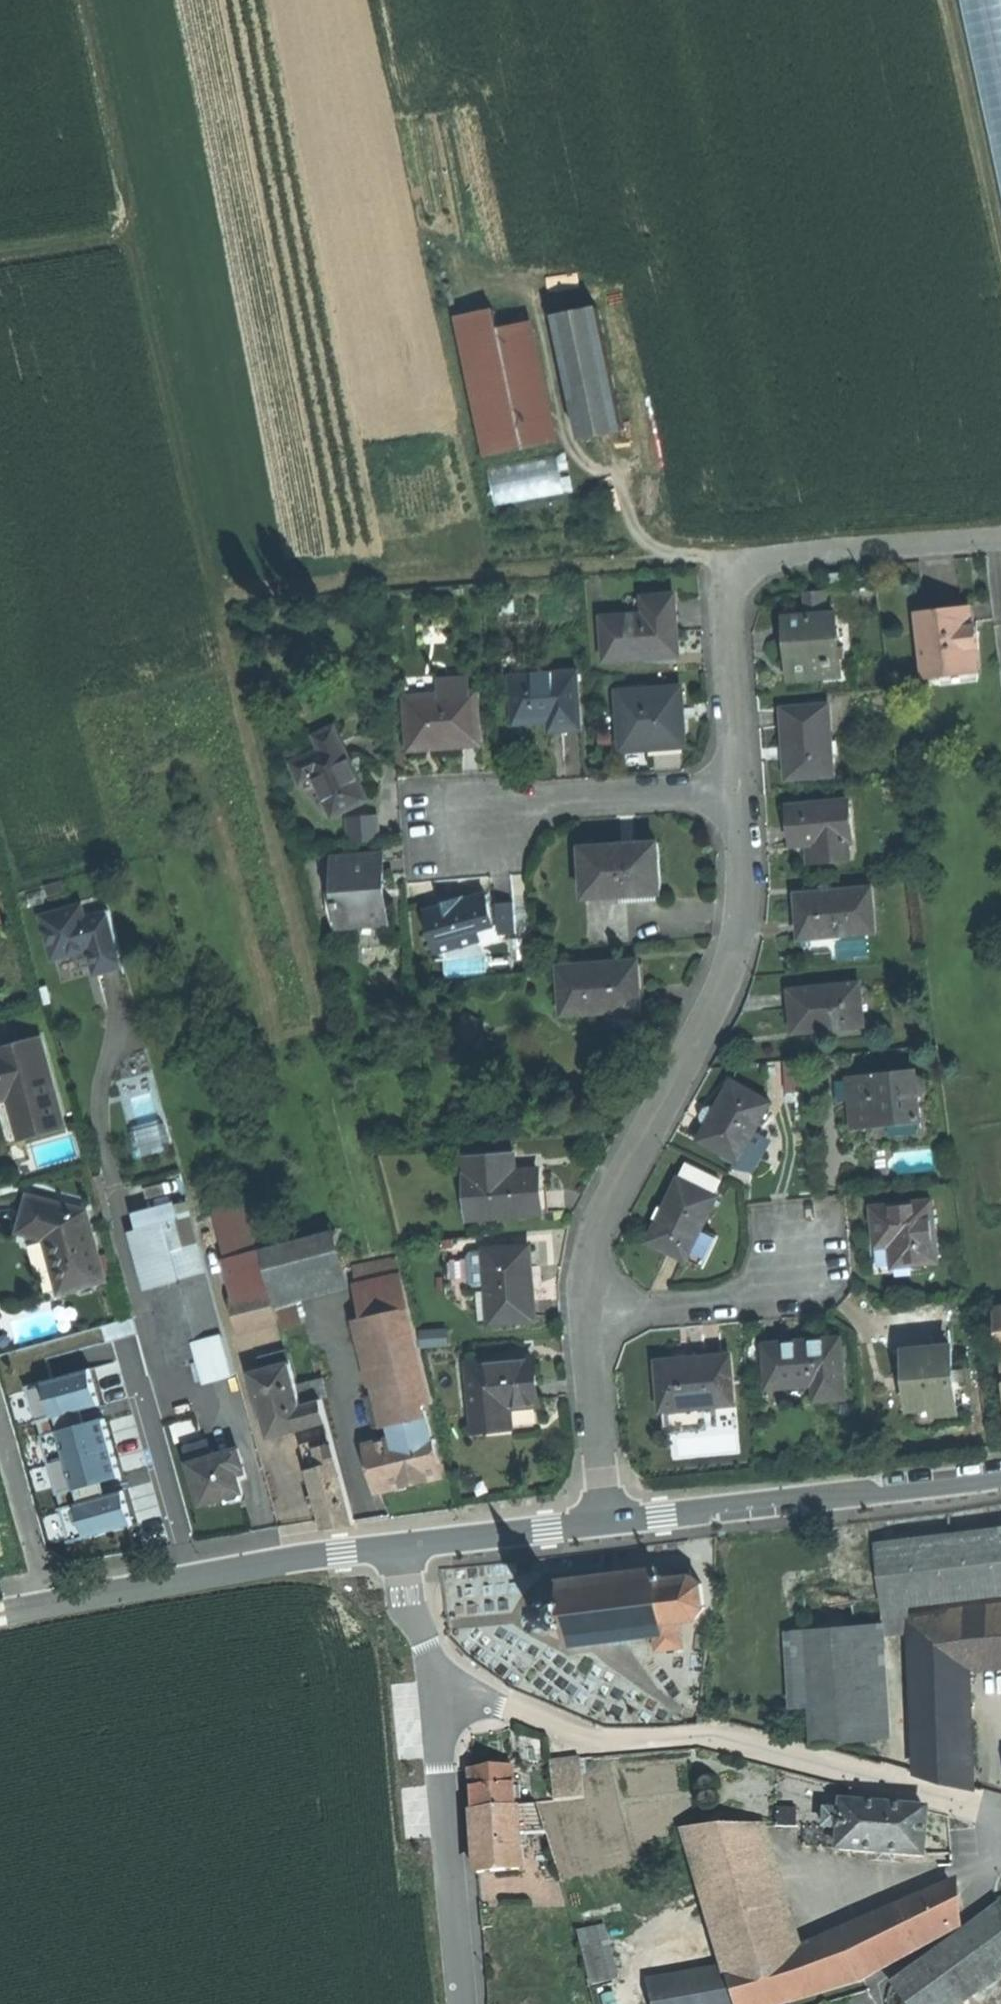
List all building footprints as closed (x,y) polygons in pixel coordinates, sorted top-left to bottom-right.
[(1000,183),(1000,0),(959,0),(1000,183)] [(455,319),(486,457),(524,449),(497,331),(492,310),(455,319)] [(497,331),(524,449),(548,443),(522,325),(497,331)] [(557,337),(580,438),(621,429),(598,328),(557,337)] [(569,493),(566,458),(488,466),(491,500),(569,493)] [(825,572),(826,582),(843,581),(842,571),(825,572)] [(823,590),(807,592),(809,616),(821,615),(820,607),(829,606),(827,590),(823,590)] [(603,617),(606,659),(678,654),(675,624),(673,594),(644,596),(645,614),(603,617)] [(916,614),(924,675),(939,673),(976,668),(968,608),(938,611),(916,614)] [(786,648),(789,678),(839,673),(833,614),(821,615),(809,616),(784,618),(786,648)] [(976,668),(939,673),(940,684),(977,679),(976,668)] [(581,727),(577,670),(511,675),(515,722),(543,720),(560,719),(561,728),(581,727)] [(515,722),(511,675),(505,676),(508,722),(515,722)] [(440,679),(441,694),(465,692),(464,677),(440,679)] [(618,690),(622,747),(685,742),(683,716),(681,686),(618,690)] [(407,696),(411,747),(443,744),(479,742),(476,692),(465,692),(441,694),(408,696),(407,696)] [(784,745),(787,777),(833,773),(827,704),(781,707),(784,745)] [(311,735),(318,749),(339,740),(333,726),(311,735)] [(340,739),(339,740),(318,749),(289,762),(298,782),(316,774),(334,813),(367,799),(360,783),(340,739)] [(850,839),(847,801),(790,806),(792,827),(794,844),(818,841),(819,859),(849,856),(847,839),(850,839)] [(348,815),(350,839),(380,837),(378,812),(348,815)] [(619,830),(620,845),(644,843),(643,828),(630,829),(619,830)] [(661,892),(658,843),(644,843),(620,845),(582,847),(584,896),(661,892)] [(338,907),(339,923),(386,920),(384,885),(382,852),(335,855),(337,885),(338,907)] [(338,907),(337,885),(324,885),(326,908),(338,907)] [(800,917),(802,937),(805,937),(832,935),(877,931),(873,888),(798,894),(800,917)] [(437,950),(480,939),(481,939),(479,929),(496,925),(491,907),(488,894),(452,903),(426,910),(437,950)] [(498,925),(498,932),(500,932),(514,931),(512,901),(496,902),(496,906),(498,925)] [(85,921),(82,907),(43,918),(54,960),(91,951),(97,975),(111,971),(123,968),(109,914),(85,921)] [(498,932),(498,925),(496,925),(479,929),(481,939),(480,939),(482,946),(501,939),(500,932),(498,932)] [(832,935),(805,937),(806,952),(834,950),(832,935)] [(640,958),(562,964),(565,1012),(613,1009),(644,1006),(643,1003),(642,985),(640,958)] [(791,1010),(793,1031),(861,1025),(857,982),(789,989),(791,1010)] [(643,1003),(644,1006),(613,1009),(614,1030),(651,1027),(649,1002),(643,1003)] [(61,1126),(37,1039),(0,1049),(0,1080),(2,1080),(7,1096),(13,1118),(18,1137),(61,1126)] [(878,1073),(848,1076),(852,1126),(860,1125),(869,1124),(877,1124),(877,1119),(909,1116),(919,1115),(917,1094),(915,1072),(879,1075),(878,1073)] [(715,1109),(698,1139),(737,1160),(770,1101),(731,1080),(715,1109)] [(501,1155),(464,1157),(468,1217),(491,1215),(491,1216),(515,1215),(515,1213),(541,1211),(539,1189),(537,1166),(502,1169),(501,1155)] [(661,1209),(645,1241),(696,1267),(713,1234),(699,1227),(714,1197),(676,1178),(661,1209)] [(57,1293),(103,1281),(84,1212),(25,1196),(16,1232),(43,1241),(48,1262),(57,1293)] [(877,1235),(879,1266),(937,1260),(931,1201),(874,1206),(877,1235)] [(135,1230),(142,1258),(184,1247),(176,1219),(135,1230)] [(258,1247),(263,1265),(270,1289),(274,1304),(295,1299),(350,1284),(334,1227),(258,1247)] [(263,1265),(258,1247),(254,1230),(239,1234),(249,1269),(263,1265)] [(209,1381),(233,1374),(198,1243),(184,1247),(191,1276),(199,1274),(205,1296),(195,1298),(196,1303),(209,1352),(202,1354),(208,1377),(209,1381)] [(489,1321),(533,1317),(531,1285),(528,1244),(484,1248),(486,1283),(489,1321)] [(191,1276),(184,1247),(142,1258),(150,1287),(191,1276)] [(472,1284),(486,1283),(484,1248),(470,1249),(466,1254),(468,1280),(472,1284)] [(191,1276),(150,1287),(157,1313),(196,1303),(195,1298),(205,1296),(199,1274),(191,1276)] [(423,1406),(434,1403),(419,1347),(401,1276),(355,1287),(391,1426),(426,1417),(423,1406)] [(229,1300),(237,1329),(277,1318),(274,1304),(270,1289),(229,1300)] [(277,1318),(280,1329),(301,1323),(295,1299),(274,1304),(277,1318)] [(196,1303),(157,1313),(170,1362),(197,1355),(202,1354),(209,1352),(196,1303)] [(998,1355),(1000,1355),(1000,1310),(992,1311),(998,1355)] [(814,1398),(844,1395),(838,1336),(799,1340),(762,1344),(766,1386),(812,1382),(814,1398)] [(934,1414),(957,1412),(951,1349),(926,1352),(904,1353),(906,1374),(909,1374),(912,1409),(934,1407),(934,1414)] [(295,1385),(286,1350),(259,1358),(263,1371),(251,1374),(268,1438),(299,1430),(327,1422),(315,1379),(295,1385)] [(90,1417),(79,1461),(125,1475),(137,1430),(117,1353),(52,1371),(56,1387),(62,1406),(66,1410),(72,1409),(73,1406),(72,1403),(88,1399),(92,1414),(90,1417)] [(655,1360),(659,1409),(731,1402),(726,1353),(688,1357),(655,1360)] [(196,1381),(208,1377),(202,1354),(197,1355),(198,1361),(191,1363),(196,1381)] [(532,1357),(468,1363),(473,1428),(511,1425),(510,1406),(536,1404),(534,1381),(532,1357)] [(426,1417),(391,1426),(394,1441),(366,1448),(378,1492),(407,1484),(440,1476),(426,1417)] [(183,1449),(187,1463),(209,1457),(205,1442),(183,1449)] [(333,1443),(318,1447),(323,1466),(338,1462),(333,1443)] [(209,1457),(187,1463),(199,1504),(212,1500),(223,1497),(225,1502),(238,1499),(236,1493),(239,1492),(232,1470),(240,1467),(235,1450),(209,1457)] [(323,1466),(309,1470),(316,1497),(320,1513),(324,1527),(338,1525),(354,1523),(354,1522),(338,1462),(323,1466)] [(311,1515),(320,1513),(316,1497),(307,1500),(311,1515)] [(886,1639),(911,1635),(907,1608),(1000,1596),(1000,1528),(874,1545),(886,1639)] [(684,1647),(681,1621),(697,1619),(705,1607),(704,1596),(703,1585),(691,1575),(659,1579),(657,1568),(561,1580),(563,1599),(559,1599),(559,1602),(543,1604),(543,1601),(539,1602),(540,1604),(537,1604),(537,1608),(540,1608),(542,1623),(539,1624),(540,1628),(543,1628),(543,1630),(546,1630),(546,1627),(562,1625),(562,1627),(567,1627),(569,1646),(657,1635),(659,1650),(684,1647)] [(947,1616),(950,1671),(964,1669),(1000,1664),(1000,1610),(947,1616)] [(947,1616),(915,1620),(922,1775),(969,1788),(964,1669),(950,1671),(947,1616)] [(865,1626),(805,1630),(812,1744),(873,1740),(865,1626)] [(555,1802),(585,1798),(580,1758),(550,1763),(555,1802)] [(492,1769),(469,1771),(472,1806),(472,1811),(515,1808),(513,1768),(492,1769)] [(517,1836),(526,1835),(546,1835),(537,1805),(515,1808),(517,1836)] [(839,1848),(839,1850),(924,1856),(927,1811),(923,1811),(884,1808),(843,1806),(842,1813),(826,1812),(825,1828),(825,1829),(840,1829),(839,1848)] [(518,1847),(517,1836),(515,1808),(472,1811),(476,1873),(520,1870),(518,1847)] [(796,1808),(776,1808),(776,1827),(796,1827),(796,1808)] [(794,1959),(755,1826),(683,1829),(723,1969),(734,2003),(790,2003),(863,1982),(946,1929),(958,1919),(955,1889),(794,1959)] [(803,1846),(839,1848),(840,1829),(825,1829),(825,1828),(804,1827),(803,1846)] [(517,1836),(518,1847),(526,1846),(526,1835),(517,1836)] [(556,1866),(534,1871),(538,1891),(561,1887),(556,1866)] [(1000,1909),(938,1954),(968,1995),(1000,1970),(1000,1911),(1000,1909)] [(616,1980),(602,1930),(579,1936),(592,1986),(616,1980)] [(905,2003),(955,2003),(968,1995),(938,1954),(893,1987),(905,2003)] [(723,1969),(647,1983),(653,2003),(734,2003),(723,1969)]
